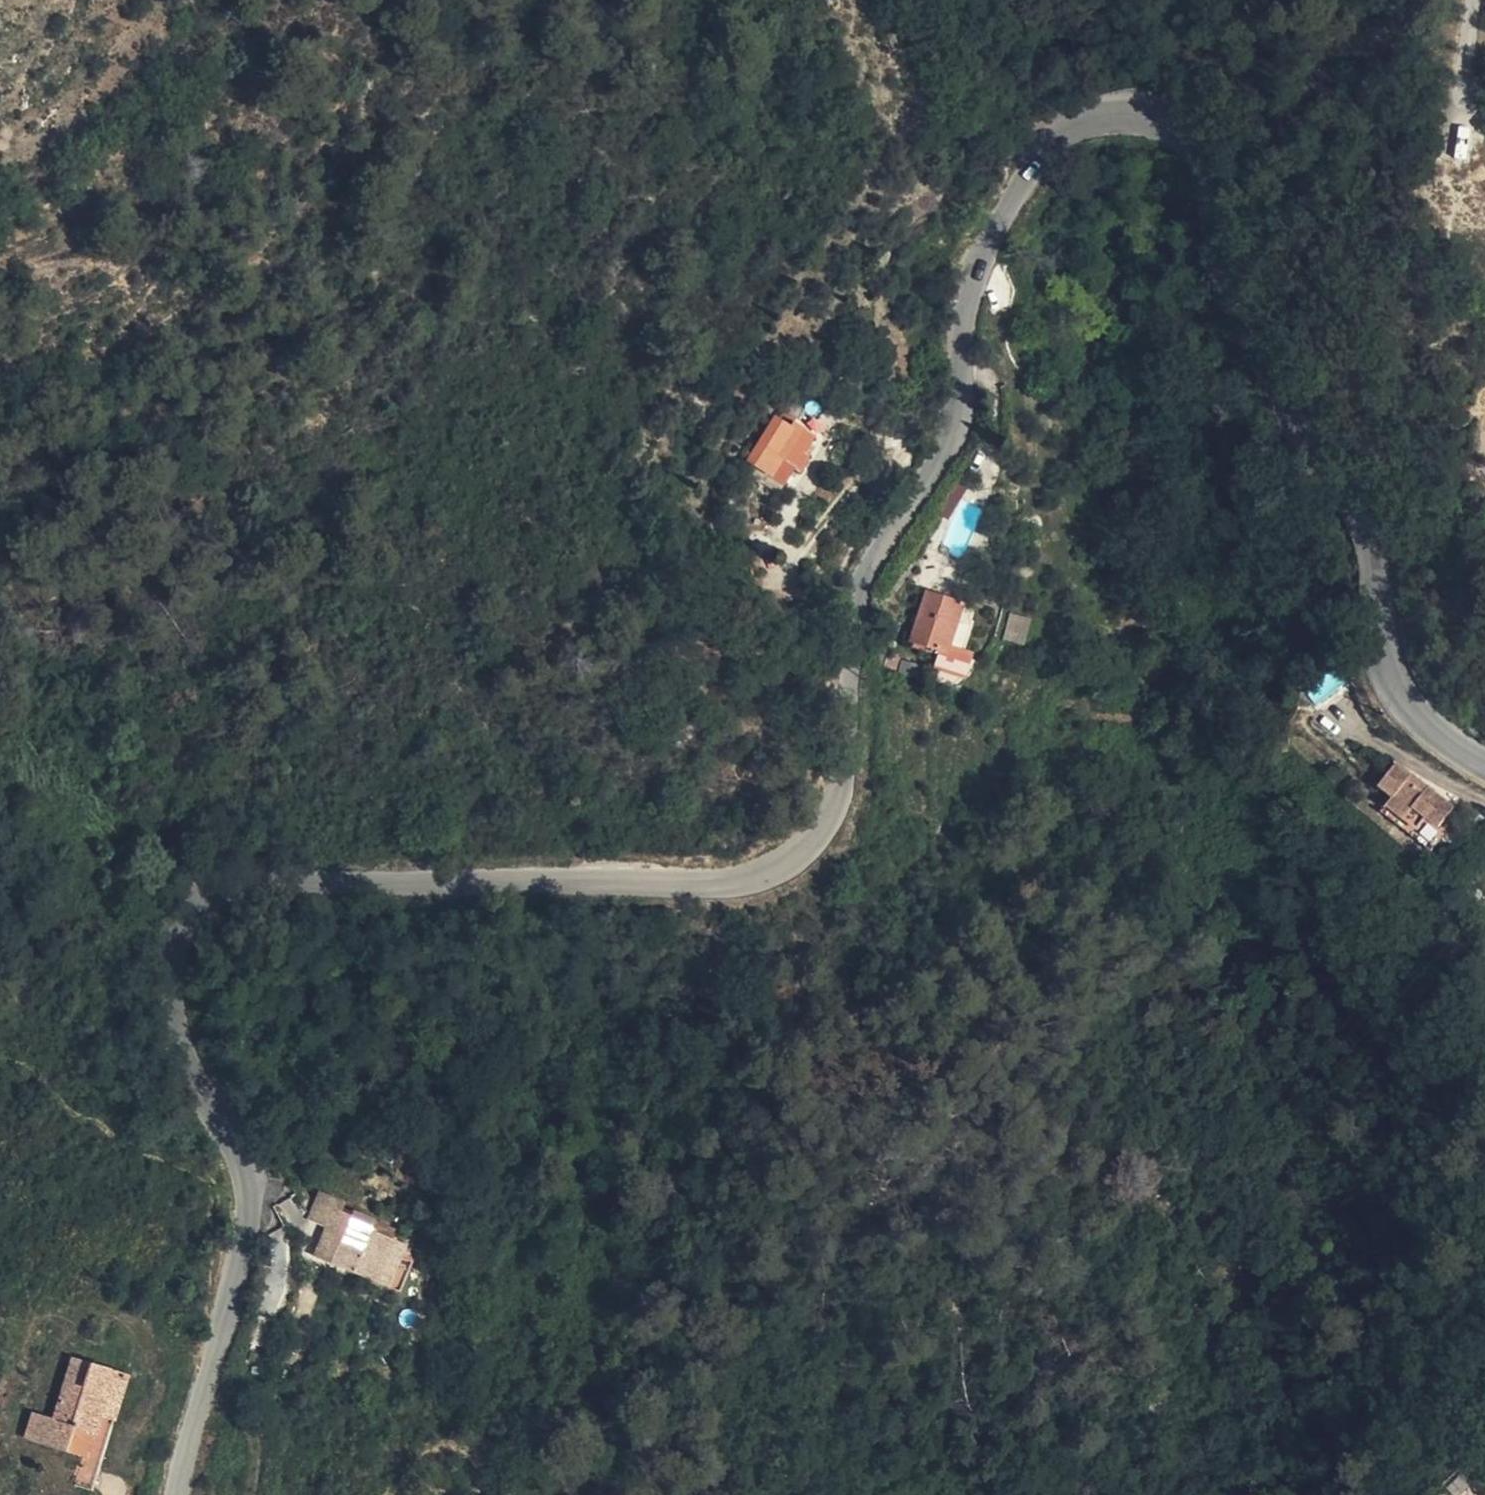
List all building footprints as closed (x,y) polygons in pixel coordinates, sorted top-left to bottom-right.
[(1467,158),(1469,126),(1457,125),(1455,157),(1467,158)] [(772,480),(781,464),(797,472),(817,437),(782,416),(751,466),(772,480)] [(964,606),(929,594),(911,645),(939,654),(949,650),(964,606)] [(939,654),(934,669),(964,679),(971,658),(949,650),(939,654)] [(1335,671),(1304,684),(1312,703),(1343,690),(1335,671)] [(1385,809),(1419,832),(1426,822),(1438,830),(1453,809),(1394,766),(1376,791),(1390,802),(1385,809)] [(375,1272),(393,1230),(369,1219),(373,1211),(350,1201),(348,1204),(340,1201),(343,1192),(318,1181),(306,1209),(330,1219),(318,1247),(375,1272)] [(404,1234),(393,1230),(375,1272),(397,1282),(410,1252),(399,1247),(404,1234)] [(90,1475),(128,1356),(71,1339),(51,1401),(32,1395),(23,1422),(81,1439),(71,1469),(90,1475)]
